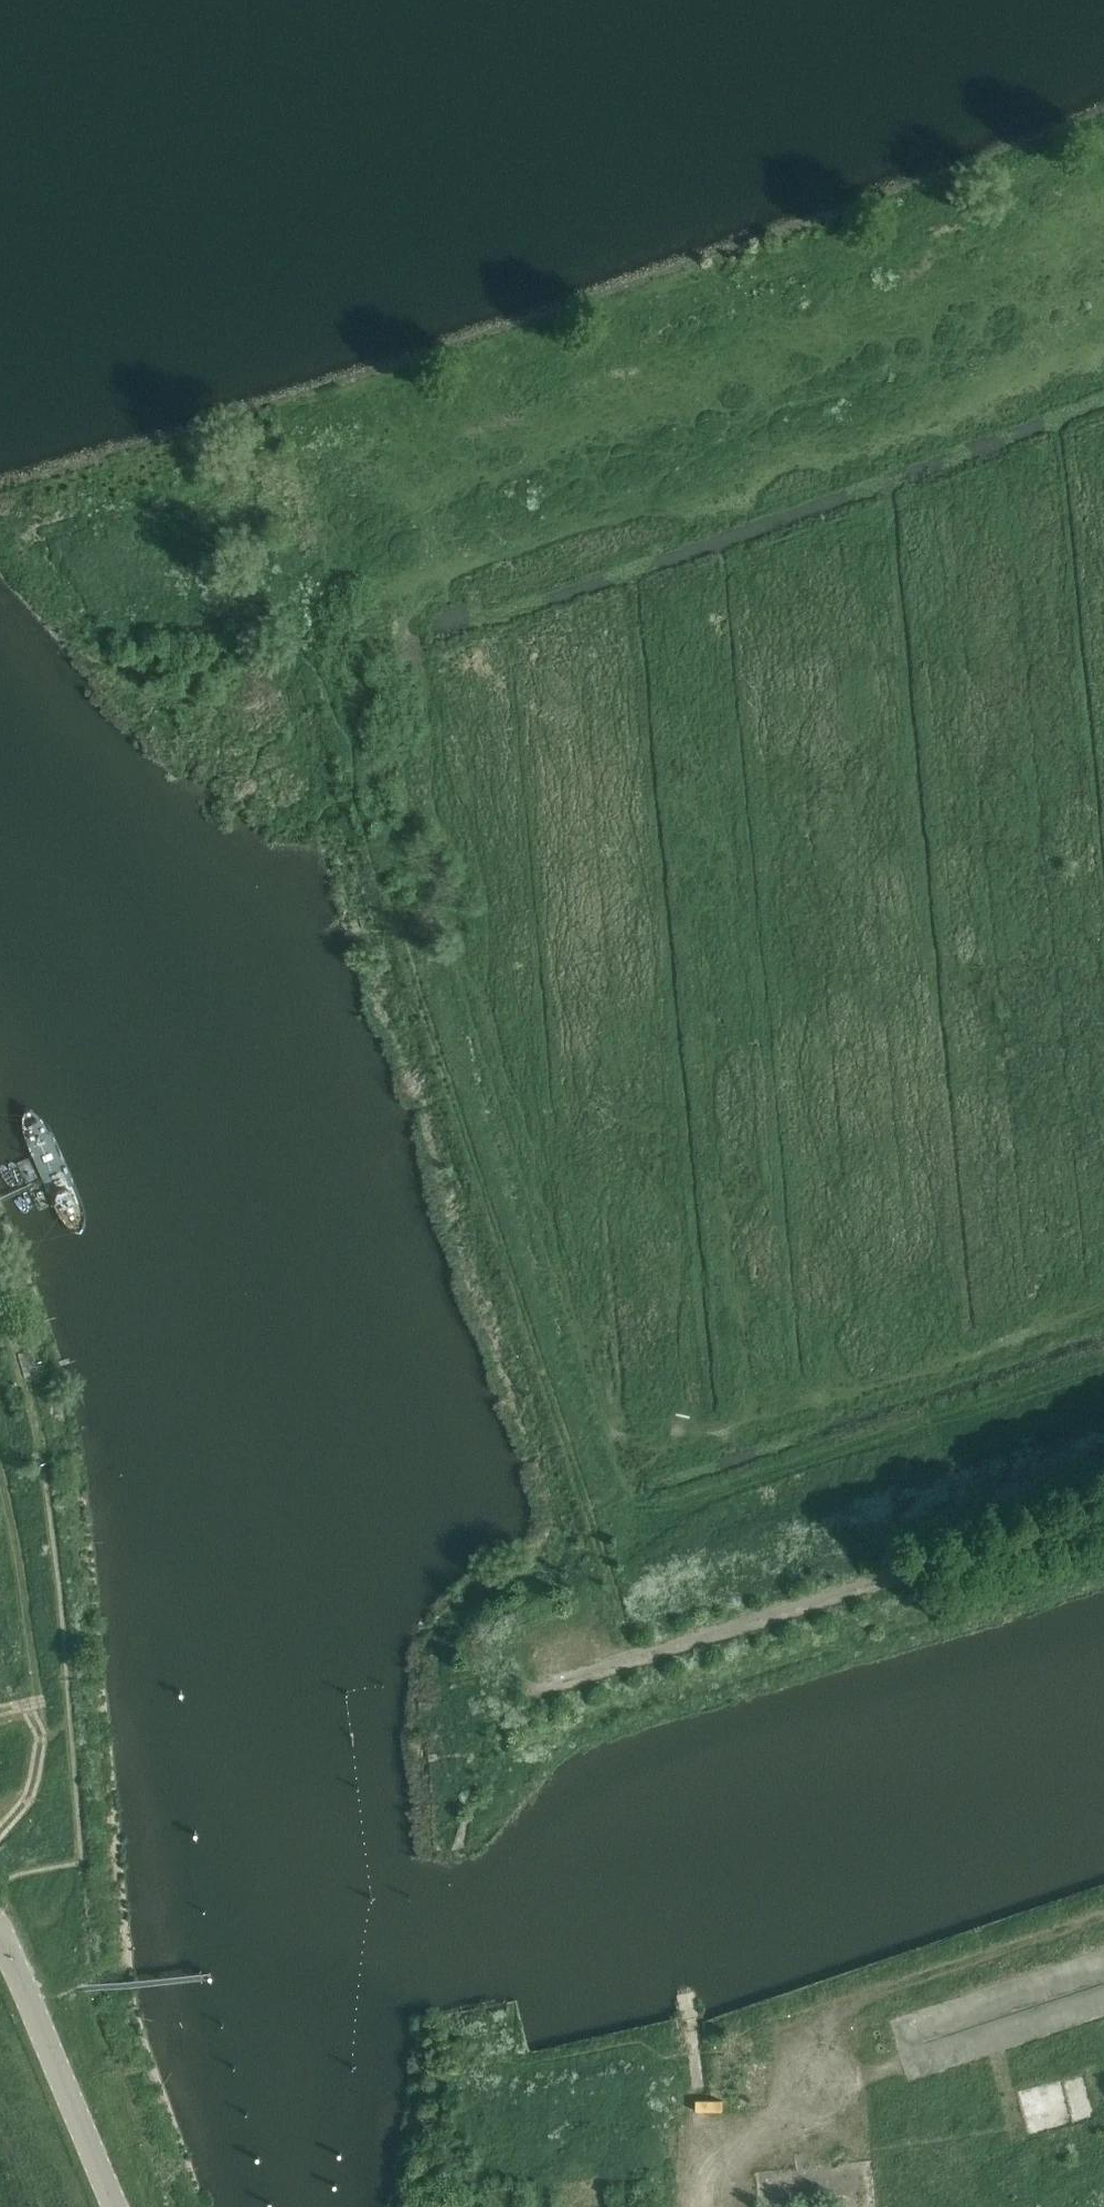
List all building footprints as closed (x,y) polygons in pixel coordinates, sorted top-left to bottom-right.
[(683,2107),(710,2106),(710,2094),(683,2095),(683,2107)]
